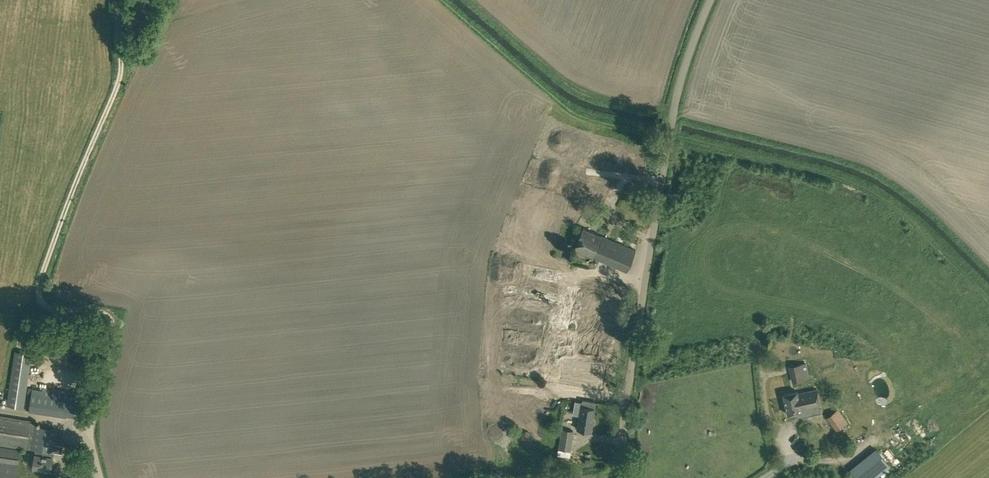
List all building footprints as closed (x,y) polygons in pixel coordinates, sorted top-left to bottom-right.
[(126,29),(131,17),(124,15),(120,27),(126,29)] [(584,228),(575,248),(592,255),(601,235),(584,228)] [(601,235),(592,255),(627,270),(636,250),(601,235)] [(573,306),(564,378),(601,383),(609,321),(601,320),(602,310),(573,306)] [(6,405),(24,408),(32,353),(15,350),(6,405)] [(788,365),(791,382),(809,378),(806,362),(788,365)] [(25,410),(75,417),(79,392),(76,392),(77,390),(70,389),(70,390),(42,387),(42,389),(29,388),(25,410)] [(817,389),(797,393),(801,408),(820,404),(817,389)] [(783,394),(788,414),(801,411),(801,408),(797,393),(797,391),(783,394)] [(577,428),(592,431),(596,408),(595,408),(596,402),(582,400),(581,406),(577,428)] [(827,417),(836,431),(847,423),(838,409),(827,417)] [(21,447),(35,450),(33,468),(51,471),(54,453),(62,454),(63,445),(55,444),(58,429),(35,425),(36,423),(0,417),(0,444),(21,447)] [(818,435),(817,420),(805,421),(806,436),(818,435)] [(558,449),(571,451),(575,431),(562,428),(558,449)] [(0,445),(0,477),(16,477),(21,449),(0,445)] [(857,477),(876,477),(890,466),(876,448),(850,470),(857,477)]
